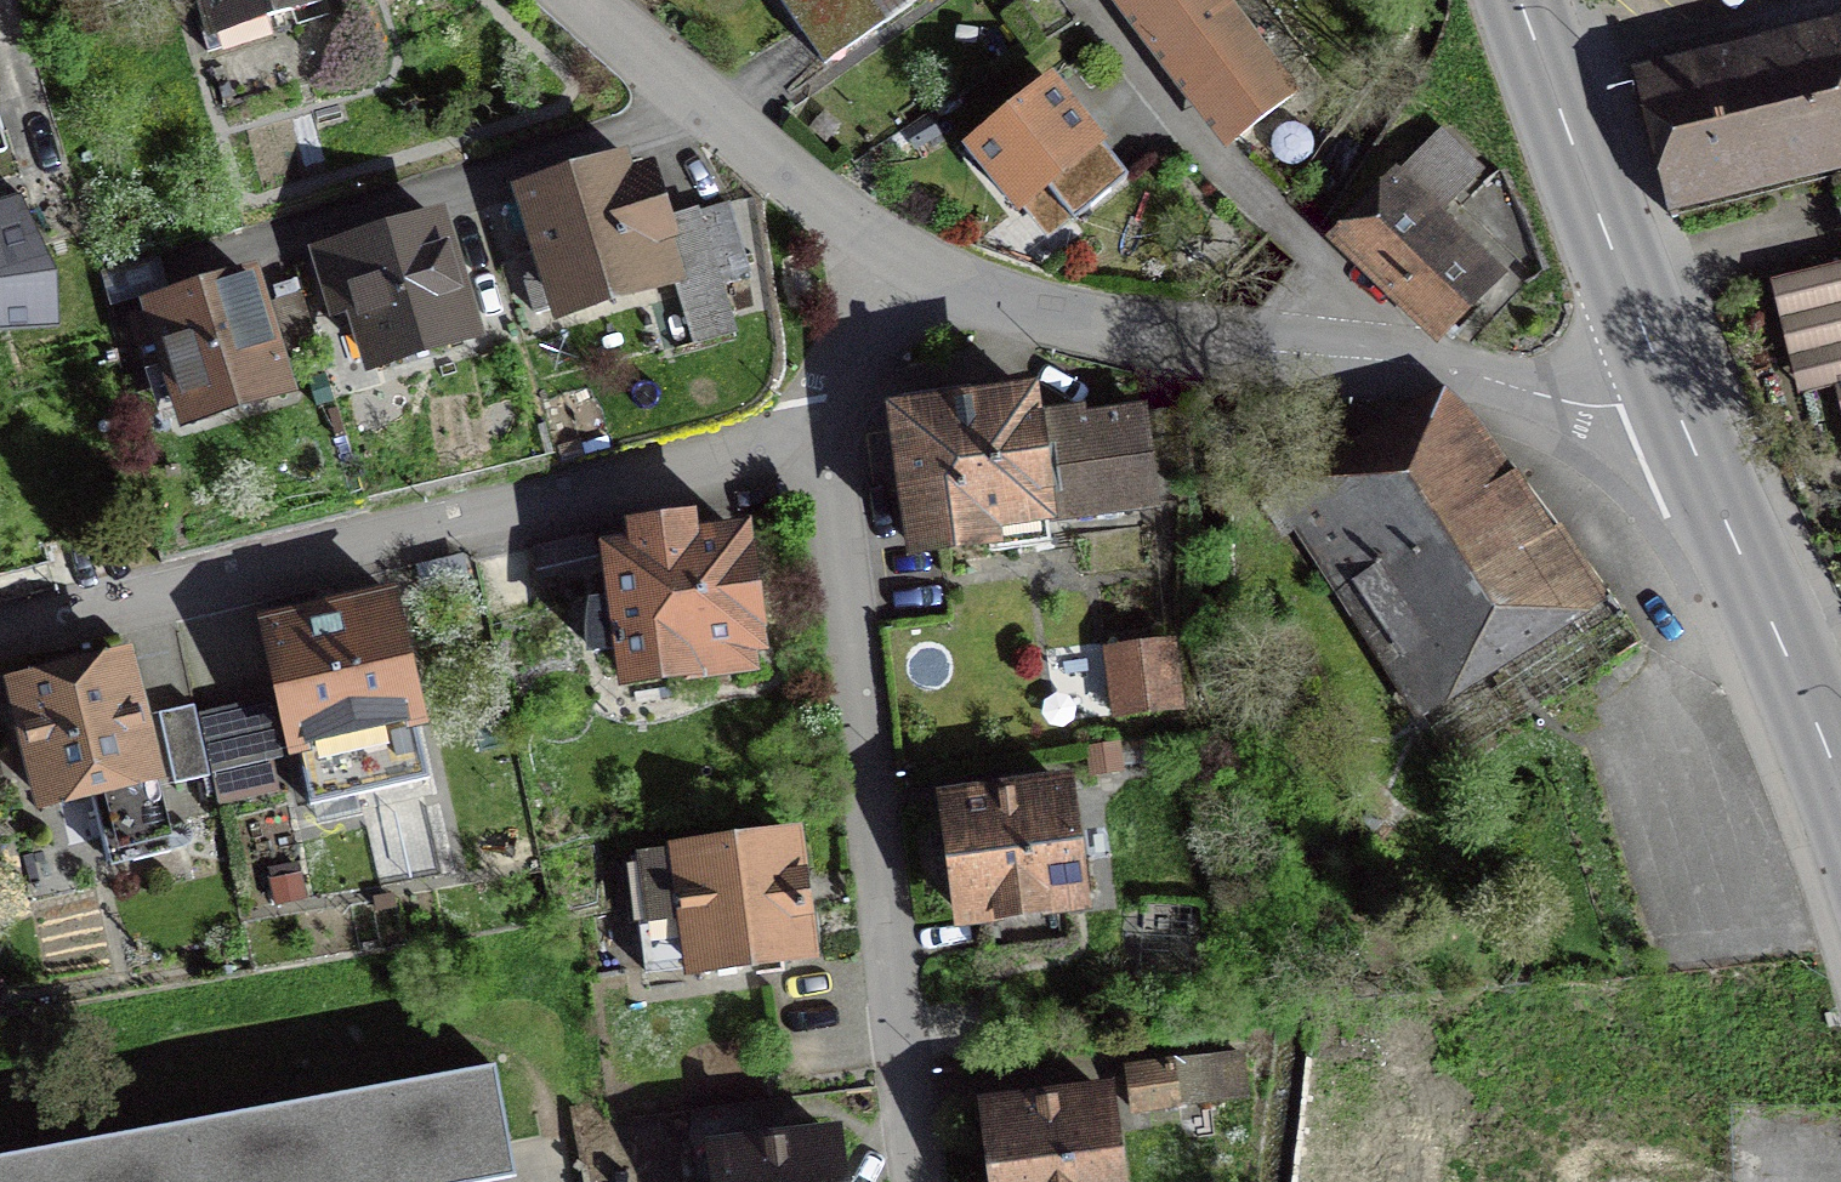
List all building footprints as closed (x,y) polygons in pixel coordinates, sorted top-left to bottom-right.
[(341,4),(340,0),(195,0),(210,51),(221,48),(222,54),(275,38),(270,24),(341,4)] [(822,67),(918,0),(775,0),(822,67)] [(1223,152),(1300,93),(1229,0),(1106,0),(1223,152)] [(1642,90),(1671,196),(1840,150),(1840,36),(1642,90)] [(1025,214),(1050,245),(1128,182),(1104,153),(1110,148),(1052,77),(961,149),(1018,220),(1025,214)] [(828,144),(844,126),(825,109),(809,127),(828,144)] [(917,150),(947,136),(937,114),(907,128),(917,150)] [(1437,350),(1508,275),(1444,215),(1486,170),(1441,128),(1399,172),(1393,167),(1322,243),(1437,350)] [(1314,158),(1291,134),(1263,160),(1286,184),(1314,158)] [(656,168),(633,174),(628,156),(512,190),(553,331),(677,295),(693,349),(739,335),(723,281),(750,273),(730,203),(701,211),(700,207),(670,216),(656,168)] [(60,330),(58,278),(21,195),(0,202),(0,335),(60,330)] [(472,332),(438,222),(321,259),(340,319),(361,312),(376,362),(472,332)] [(1837,386),(1840,385),(1840,266),(1770,283),(1798,396),(1837,386)] [(302,294),(259,307),(251,281),(136,316),(169,424),(286,388),(277,357),(317,345),(302,294)] [(1561,524),(1554,529),(1516,473),(1511,476),(1450,385),(1273,502),(1420,722),(1610,596),(1561,524)] [(1059,535),(1059,529),(1163,515),(1148,408),(1086,416),(1085,406),(1041,412),(1039,392),(885,413),(907,570),(1053,550),(1051,536),(1059,535)] [(613,659),(618,703),(760,685),(758,664),(772,662),(755,530),(698,537),(696,520),(625,529),(627,547),(599,551),(606,606),(581,609),(588,662),(613,659)] [(586,535),(531,549),(537,573),(592,559),(586,535)] [(471,587),(464,554),(416,563),(423,597),(471,587)] [(399,590),(257,621),(273,697),(199,713),(219,808),(282,794),(275,761),(287,758),(289,766),(301,764),(310,807),(428,782),(418,736),(430,733),(399,590)] [(1111,722),(1186,714),(1178,640),(1103,648),(1111,722)] [(172,844),(127,655),(70,669),(17,682),(45,800),(93,789),(110,860),(172,844)] [(175,785),(210,777),(195,707),(160,714),(175,785)] [(989,913),(993,951),(1062,943),(1059,906),(1081,904),(1069,786),(949,799),(961,916),(989,913)] [(630,855),(643,972),(815,952),(801,835),(630,855)] [(670,1034),(669,1017),(652,1018),(654,1035),(670,1034)] [(1132,1118),(1252,1102),(1245,1052),(1125,1068),(1132,1118)] [(1304,1061),(1288,1181),(1344,1181),(1358,1068),(1304,1061)] [(1426,1111),(1427,1065),(1376,1065),(1376,1110),(1426,1111)] [(516,1178),(497,1071),(0,1159),(0,1181),(496,1181),(516,1178)] [(1111,1095),(987,1109),(995,1181),(1121,1181),(1111,1095)] [(835,1135),(716,1149),(720,1181),(840,1181),(835,1135)]
